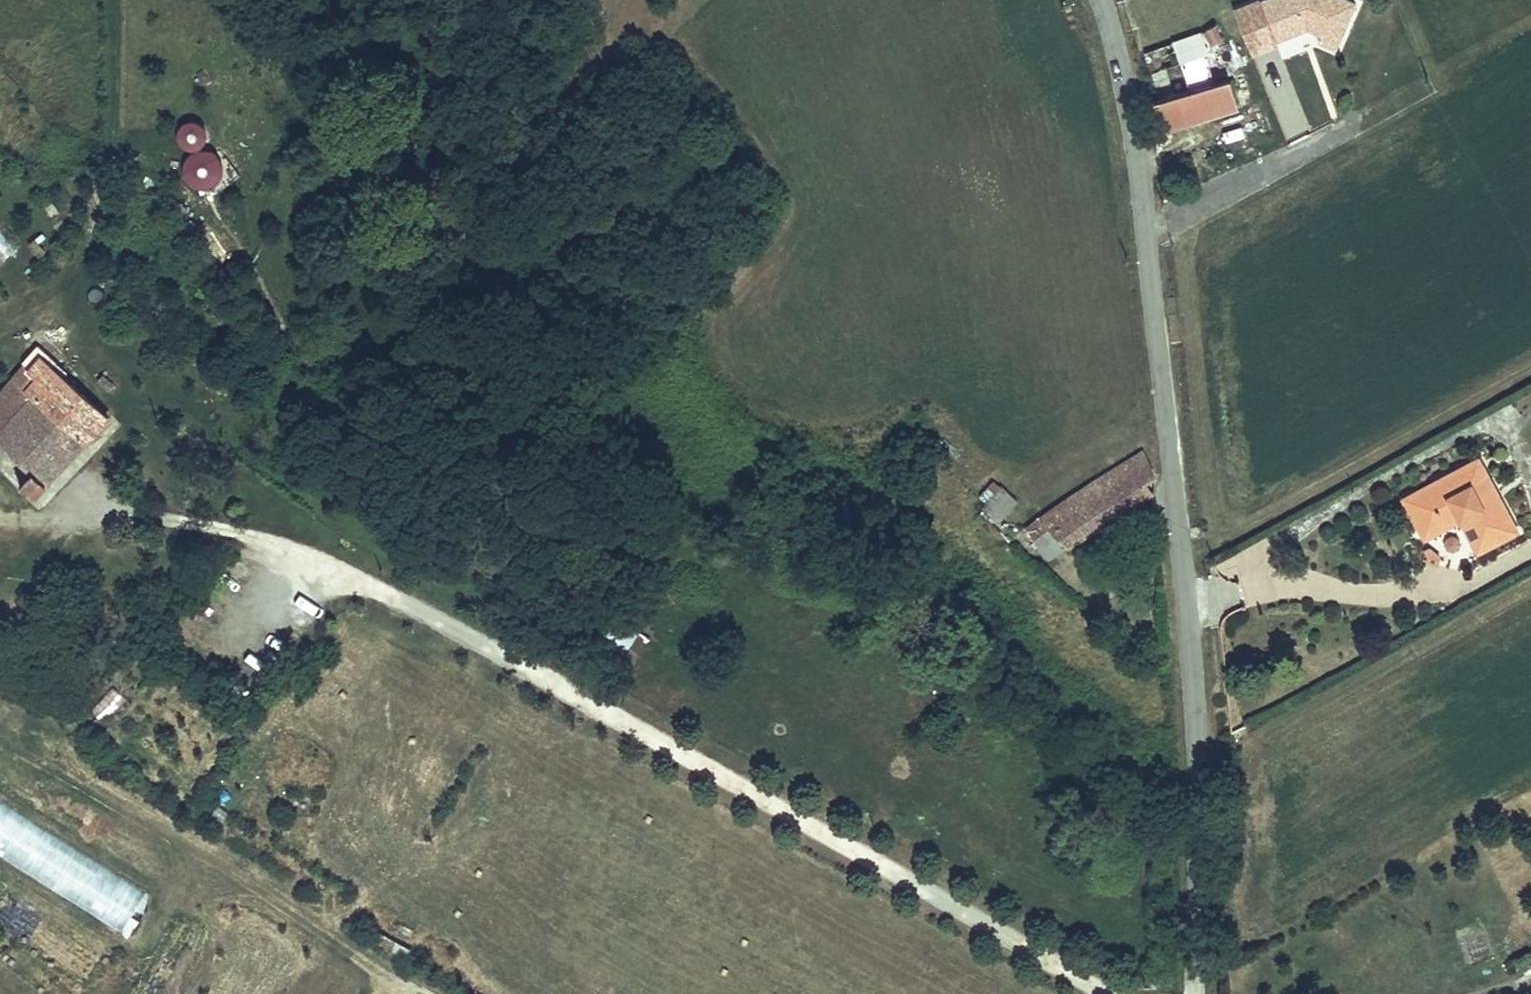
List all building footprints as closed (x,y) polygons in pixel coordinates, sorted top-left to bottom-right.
[(1227,0),(1218,0),(1187,16),(1192,27),(1207,20),(1222,45),(1242,34),(1227,0)] [(1338,0),(1227,0),(1242,34),(1297,10),(1312,16),(1316,9),(1332,15),(1338,0)] [(1327,29),(1332,15),(1316,9),(1312,16),(1309,23),(1327,29)] [(1187,16),(1160,31),(1169,54),(1193,45),(1205,73),(1217,68),(1210,52),(1222,45),(1207,20),(1192,27),(1187,16)] [(1169,54),(1137,67),(1134,68),(1154,118),(1227,89),(1217,68),(1205,73),(1193,45),(1169,54)] [(196,191),(227,178),(200,116),(170,129),(196,191)] [(1,261),(16,248),(0,228),(0,259),(1,261)] [(0,413),(0,459),(24,482),(114,387),(57,333),(12,377),(24,390),(0,413)] [(1059,488),(1052,480),(1020,499),(1029,513),(1038,508),(1052,527),(1137,479),(1129,465),(1138,460),(1127,442),(1084,461),(1081,464),(1086,472),(1070,484),(1059,488)] [(1466,445),(1395,483),(1416,522),(1452,503),(1467,531),(1503,513),(1466,445)] [(1000,522),(1019,500),(995,479),(976,501),(1000,522)] [(155,888),(0,809),(0,861),(134,929),(155,888)]
